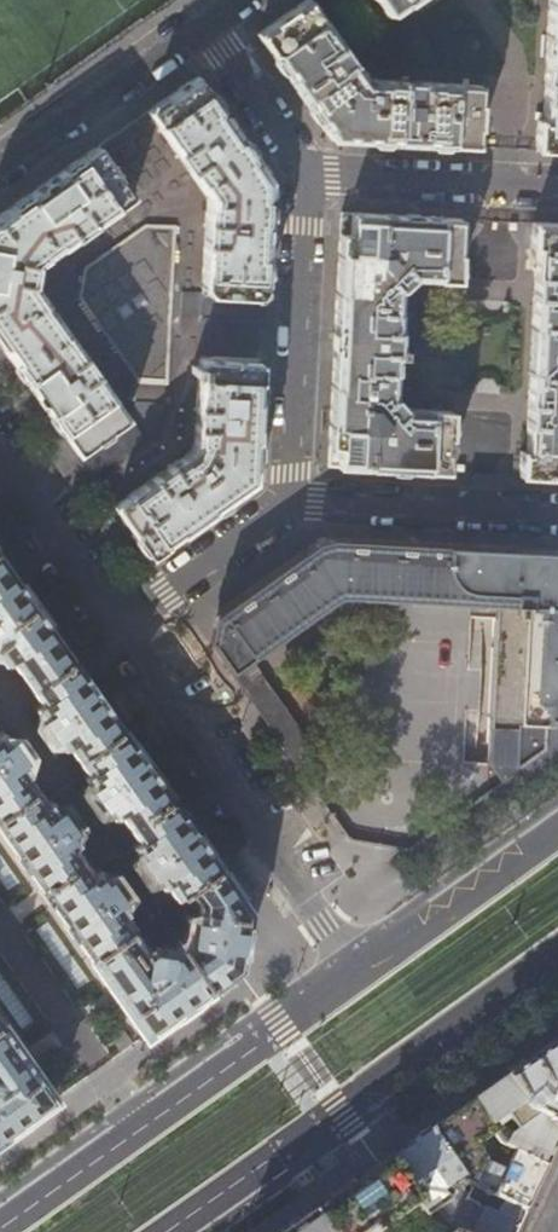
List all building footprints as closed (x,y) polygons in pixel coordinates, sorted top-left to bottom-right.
[(476,147),(480,84),(370,79),(359,72),(309,0),(305,0),(256,34),(297,93),(330,139),(384,142),(476,147)] [(388,18),(413,0),(375,0),(388,18)] [(557,151),(557,0),(549,0),(543,119),(538,119),(535,150),(557,151)] [(202,315),(262,320),(266,252),(269,197),(270,179),(197,76),(147,111),(207,195),(202,315)] [(90,473),(142,437),(33,283),(36,265),(133,197),(97,146),(0,214),(0,346),(56,425),(90,473)] [(411,470),(447,472),(450,411),(403,408),(393,398),(399,287),(411,277),(458,280),(460,219),(340,212),(327,466),(411,470)] [(557,478),(557,224),(532,223),(532,247),(537,247),(526,451),(520,451),(519,476),(553,478),(557,478)] [(169,322),(106,318),(105,320),(95,320),(95,336),(126,337),(124,379),(166,381),(169,322)] [(113,506),(149,557),(254,482),(255,463),(259,388),(260,363),(199,357),(194,444),(190,452),(113,506)] [(338,598),(340,597),(342,596),(344,596),(346,596),(496,605),(492,686),(488,767),(502,783),(522,769),(519,765),(530,758),(544,748),(545,723),(557,723),(557,552),(556,550),(546,549),(329,539),(315,543),(234,599),(219,610),(212,646),(248,697),(258,690),(239,667),(338,598)] [(60,918),(127,1013),(144,1037),(159,1026),(192,1003),(204,994),(239,969),(250,909),(217,863),(206,847),(171,798),(127,735),(83,673),(65,648),(46,620),(0,555),(0,658),(2,662),(6,667),(13,662),(40,701),(33,706),(62,747),(66,743),(87,772),(82,775),(111,815),(107,824),(122,844),(131,844),(151,873),(144,878),(150,888),(146,890),(159,908),(188,888),(198,902),(191,936),(181,944),(178,941),(165,951),(152,949),(149,952),(132,928),(134,926),(123,910),(128,906),(100,867),(103,858),(88,837),(79,837),(51,797),(46,801),(26,772),(30,768),(2,728),(0,729),(0,832),(60,918)] [(25,1121),(24,1120),(35,1112),(55,1099),(31,1065),(0,1020),(0,1138),(25,1121)] [(505,1077),(529,1111),(557,1126),(557,1039),(548,1047),(536,1055),(505,1077)] [(471,1101),(495,1136),(500,1143),(504,1145),(546,1166),(557,1142),(557,1126),(529,1111),(505,1077),(488,1089),(471,1101)] [(450,1116),(429,1131),(467,1184),(472,1186),(488,1194),(495,1198),(524,1212),(546,1166),(504,1145),(500,1155),(496,1156),(494,1161),(496,1165),(504,1170),(503,1173),(485,1164),(480,1156),(487,1151),(482,1144),(495,1136),(471,1101),(450,1116)] [(387,1161),(432,1226),(445,1231),(450,1231),(472,1186),(467,1184),(429,1131),(409,1145),(404,1148),(387,1161)] [(310,1215),(323,1231),(445,1231),(432,1226),(387,1161),(349,1187),(310,1215)] [(488,1194),(472,1186),(450,1231),(514,1231),(524,1212),(495,1198),(491,1207),(484,1204),(488,1194)] [(310,1215),(286,1231),(323,1231),(310,1215)]
